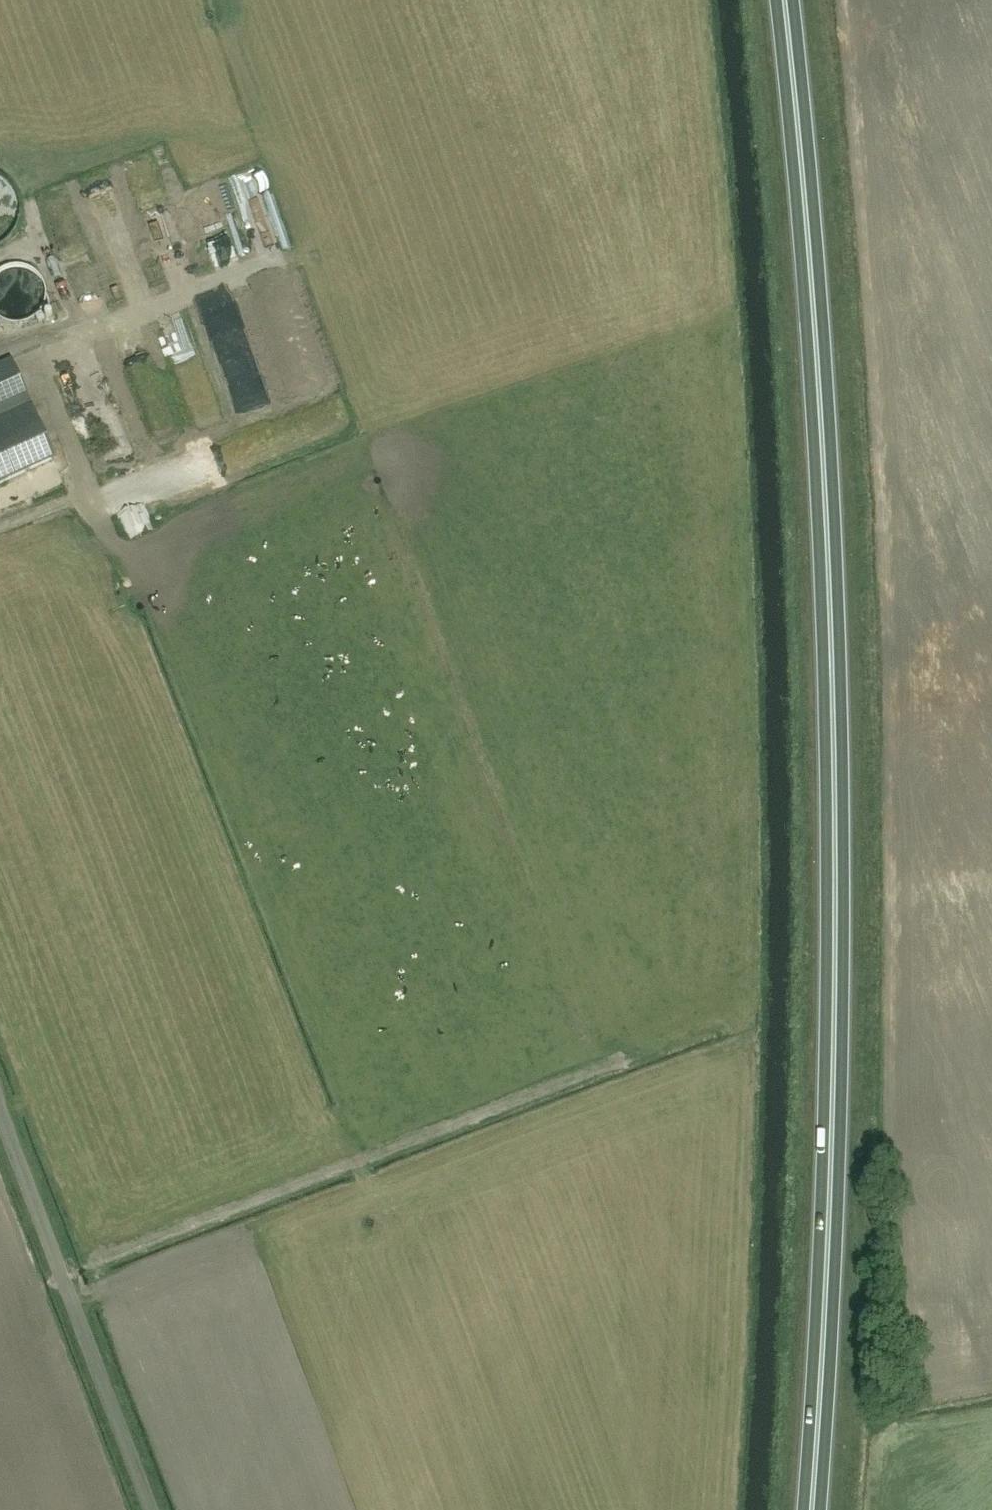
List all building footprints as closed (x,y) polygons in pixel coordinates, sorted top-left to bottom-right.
[(23,324),(26,323),(29,322),(32,321),(34,319),(37,318),(39,316),(41,313),(43,311),(44,308),(46,306),(47,303),(47,300),(48,296),(48,291),(47,287),(46,282),(44,278),(41,275),(38,272),(35,269),(31,267),(27,265),(22,264),(18,264),(13,264),(9,265),(5,266),(1,269),(0,269),(0,319),(3,321),(7,323),(12,324),(15,324),(18,324),(21,324),(23,324)] [(56,459),(12,359),(0,365),(0,483),(56,459)]
